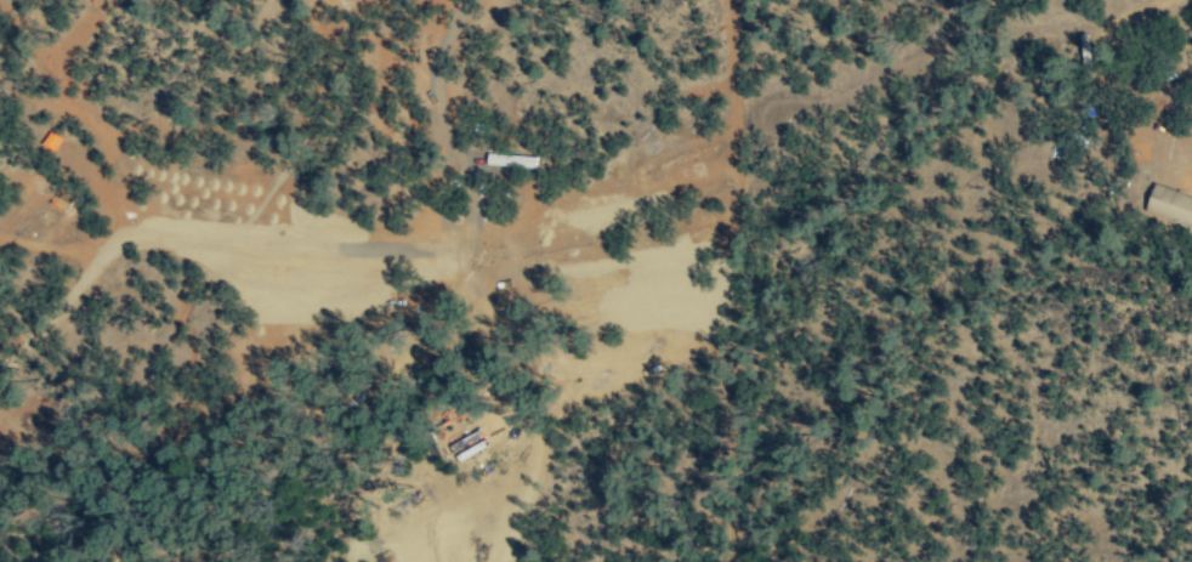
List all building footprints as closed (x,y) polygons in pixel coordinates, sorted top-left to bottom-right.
[(1151,185),(1140,218),(1191,234),(1191,198),(1151,185)]
